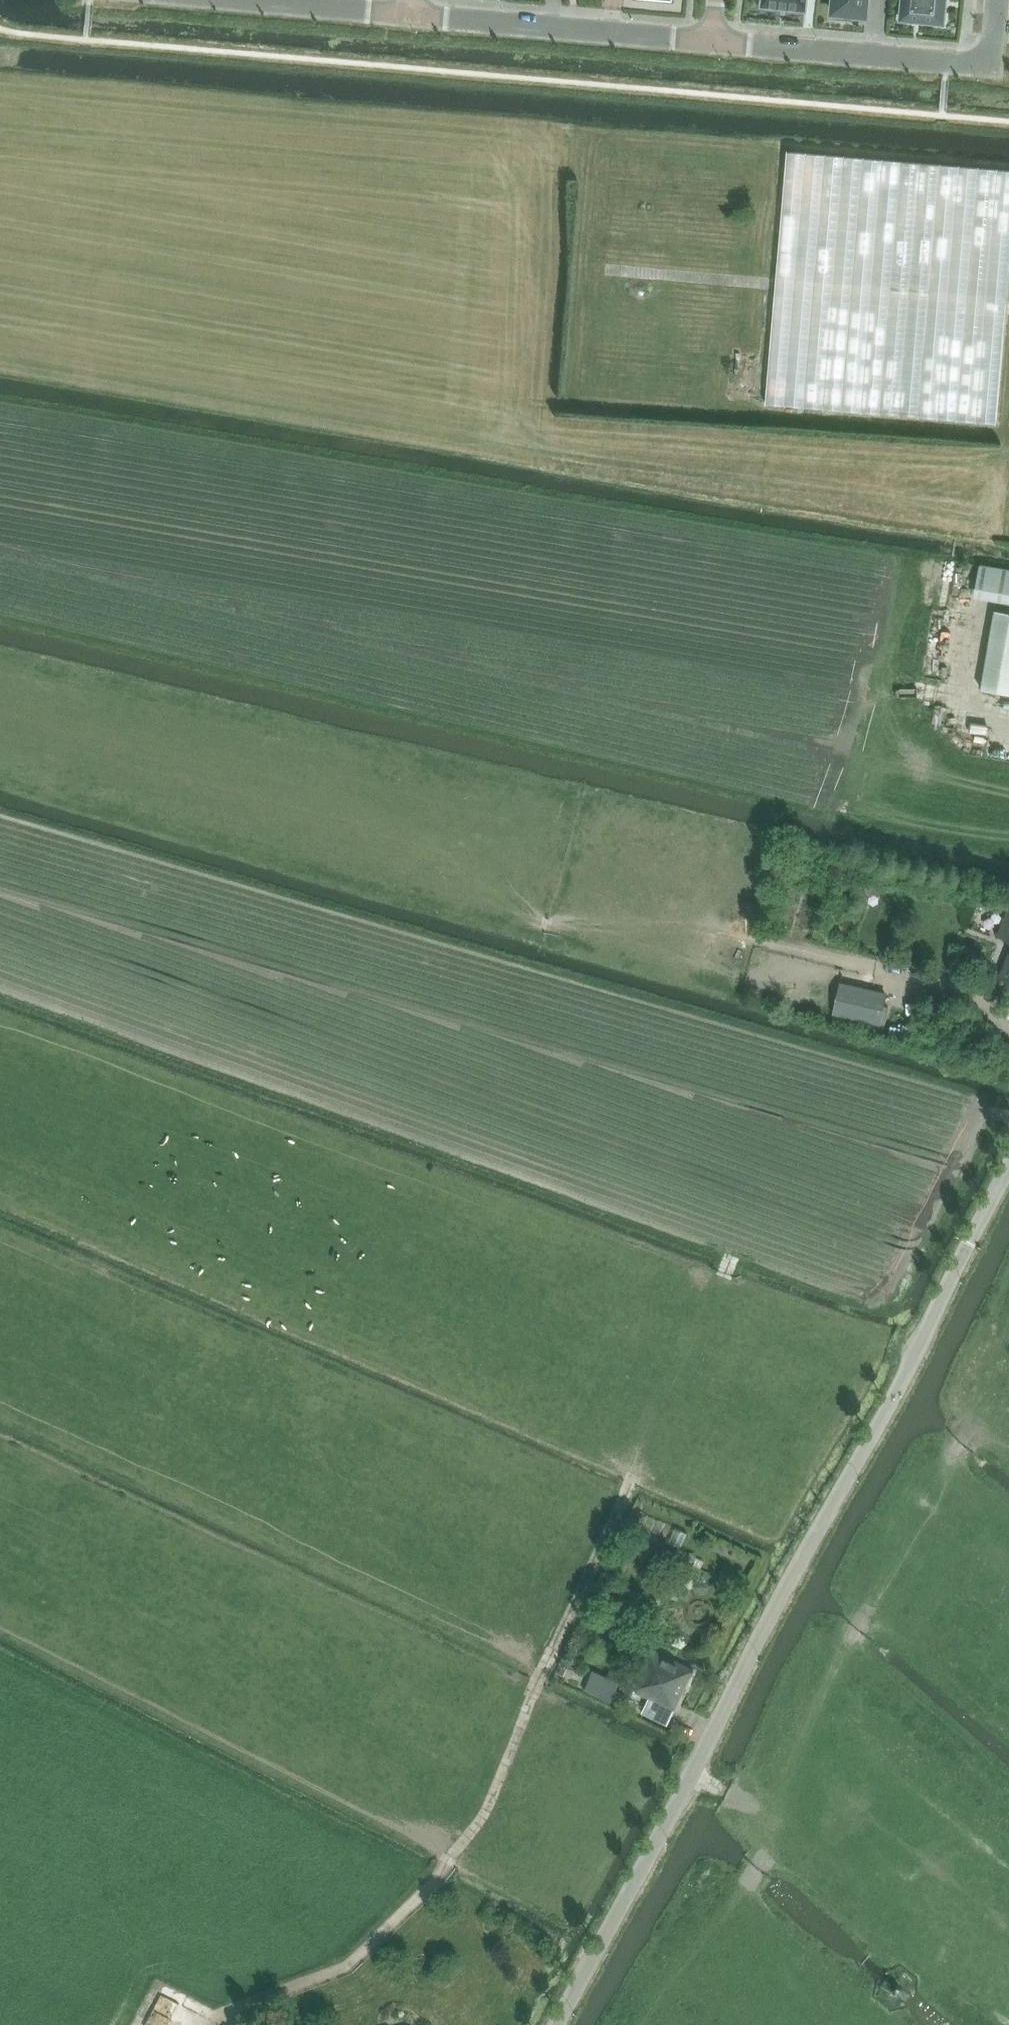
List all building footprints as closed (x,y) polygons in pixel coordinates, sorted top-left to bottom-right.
[(805,11),(806,0),(762,0),(762,7),(805,11)] [(833,14),(837,14),(836,19),(853,21),(854,16),(866,17),(867,0),(834,0),(833,14)] [(901,20),(944,25),(947,0),(903,0),(901,20)] [(787,153),(783,201),(783,204),(782,216),(767,404),(996,422),(1007,300),(1008,300),(1008,172),(787,153)] [(994,614),(982,693),(1008,697),(1008,616),(994,614)] [(979,914),(998,915),(999,896),(980,896),(979,914)] [(1008,905),(997,936),(1008,940),(1008,905)] [(1000,976),(1008,980),(1008,952),(1000,976)] [(887,993),(840,982),(833,1014),(880,1025),(887,993)] [(728,1240),(721,1257),(735,1264),(742,1247),(728,1240)] [(667,1725),(694,1669),(651,1647),(633,1692),(648,1699),(641,1713),(667,1725)] [(589,1677),(583,1690),(618,1707),(624,1695),(589,1677)] [(164,1983),(150,2012),(162,2018),(169,2003),(178,2008),(185,1993),(164,1983)]
